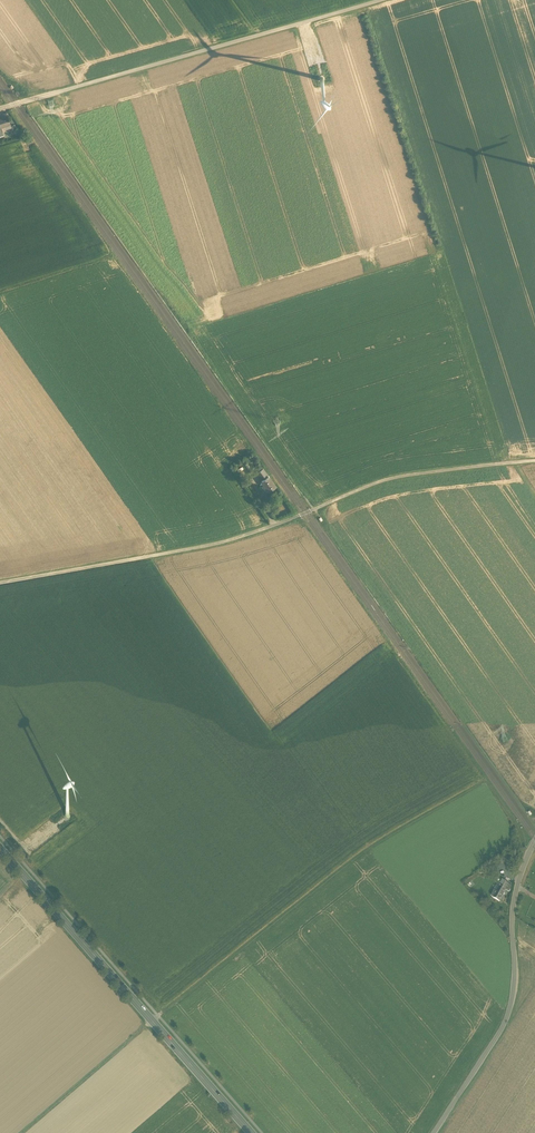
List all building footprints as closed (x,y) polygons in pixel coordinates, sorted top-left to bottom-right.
[(1,115),(2,116),(0,117),(0,123),(1,126),(10,123),(7,113),(1,115)] [(263,480),(269,476),(263,468),(258,473),(263,480)] [(276,486),(269,476),(263,480),(262,481),(264,484),(268,488),(269,491),(276,486)] [(503,881),(493,898),(499,902),(506,890),(509,892),(512,886),(503,881)]
